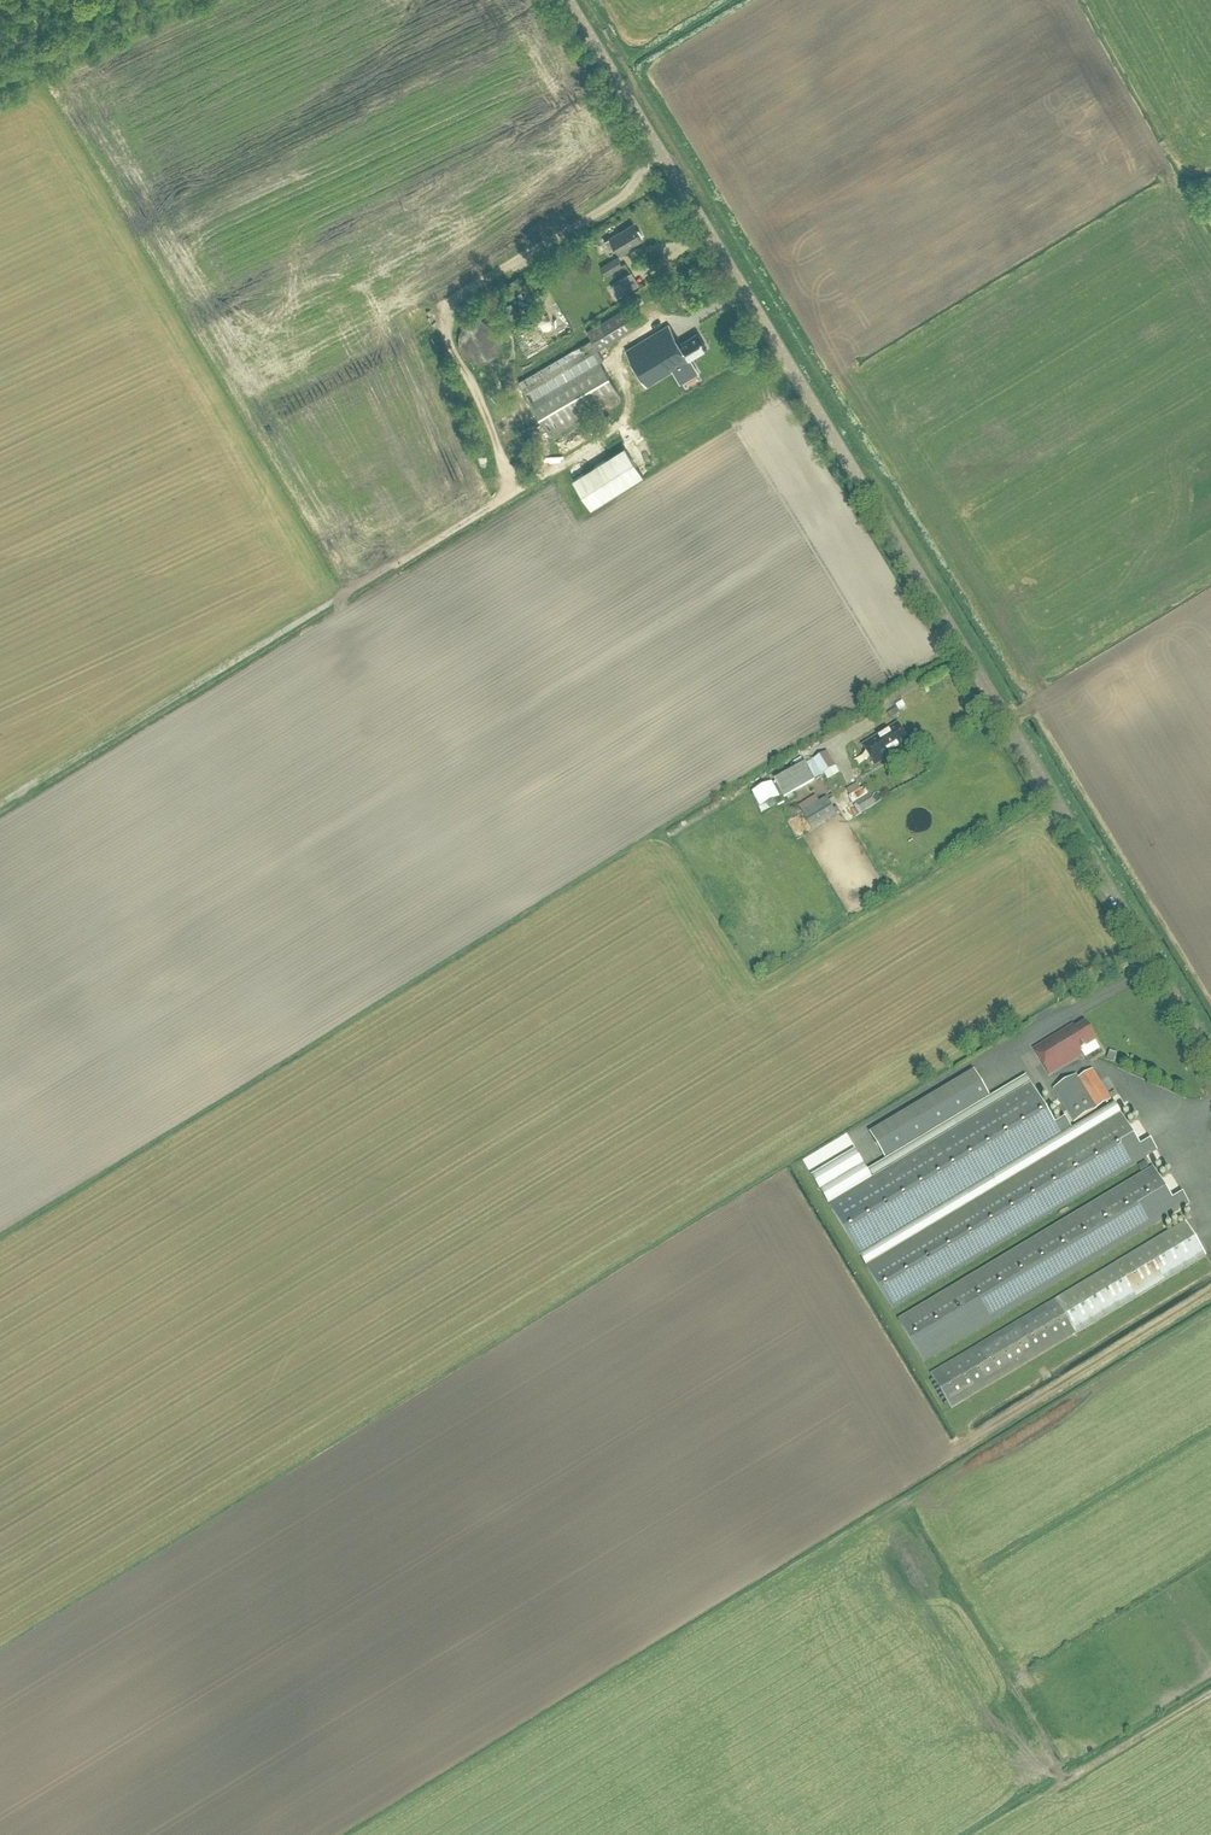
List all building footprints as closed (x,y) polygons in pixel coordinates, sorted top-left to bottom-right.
[(637,229),(633,223),(610,237),(620,254),(629,249),(628,247),(642,238),(641,237),(643,235),(639,229),(637,229)] [(689,240),(674,245),(678,258),(693,253),(689,240)] [(607,241),(598,244),(602,254),(611,251),(607,241)] [(551,265),(556,273),(567,267),(562,259),(551,265)] [(627,291),(621,280),(612,285),(618,296),(627,291)] [(519,296),(527,293),(523,281),(515,284),(519,296)] [(589,332),(592,337),(518,381),(550,436),(601,406),(603,411),(619,401),(617,397),(621,395),(600,359),(603,358),(598,349),(641,324),(631,307),(589,332)] [(535,316),(512,329),(530,361),(554,348),(535,316)] [(458,334),(458,337),(458,339),(458,342),(458,344),(458,347),(459,349),(461,351),(462,353),(463,355),(465,356),(467,358),(468,359),(471,360),(473,361),(475,361),(480,362),(482,361),(485,361),(487,360),(489,359),(492,357),(494,356),(495,354),(497,352),(498,350),(500,348),(501,346),(501,344),(502,341),(502,339),(502,336),(501,334),(500,331),(499,329),(497,327),(495,325),(493,323),(491,322),(489,320),(487,319),(484,319),(482,318),(479,318),(477,318),(475,319),(472,319),(470,320),(468,321),(466,323),(464,324),(463,326),(460,330),(459,332),(458,334)] [(680,342),(669,324),(626,350),(647,384),(690,358),(689,357),(706,346),(698,332),(680,342)] [(643,475),(625,446),(573,478),(591,507),(643,475)] [(898,705),(901,711),(909,708),(906,701),(898,705)] [(869,743),(880,761),(881,763),(910,745),(897,725),(896,726),(869,743)] [(811,762),(820,776),(836,766),(827,752),(811,762)] [(785,793),(814,782),(807,762),(777,772),(785,793)] [(849,783),(857,780),(851,766),(844,769),(849,783)] [(860,782),(846,791),(854,803),(868,794),(860,782)] [(869,794),(855,803),(862,814),(875,806),(869,794)] [(827,799),(801,813),(813,831),(837,817),(827,799)] [(1096,1042),(1085,1023),(1069,1034),(1066,1030),(1033,1050),(1046,1071),(1059,1063),(1062,1068),(1082,1056),(1080,1052),(1096,1042)] [(990,1098),(974,1072),(870,1134),(885,1160),(990,1098)] [(1110,1102),(1100,1086),(1087,1094),(1076,1076),(1053,1090),(1074,1124),(1110,1102)] [(1106,1082),(1110,1092),(1117,1090),(1113,1079),(1106,1082)] [(860,1256),(1072,1130),(1066,1119),(1055,1125),(1031,1085),(829,1206),(860,1256)] [(1121,1115),(867,1268),(892,1310),(1157,1151),(1151,1141),(1140,1147),(1121,1115)] [(1140,1141),(1150,1135),(1140,1119),(1131,1126),(1140,1141)] [(1153,1169),(899,1321),(924,1364),(1189,1205),(1183,1194),(1172,1201),(1153,1169)] [(1173,1172),(1162,1178),(1171,1194),(1182,1188),(1173,1172)] [(1210,1205),(1210,1196),(1189,1203),(1192,1211),(1210,1205)] [(1210,1269),(1210,1242),(1195,1216),(1053,1301),(930,1374),(958,1421),(1210,1269)]
